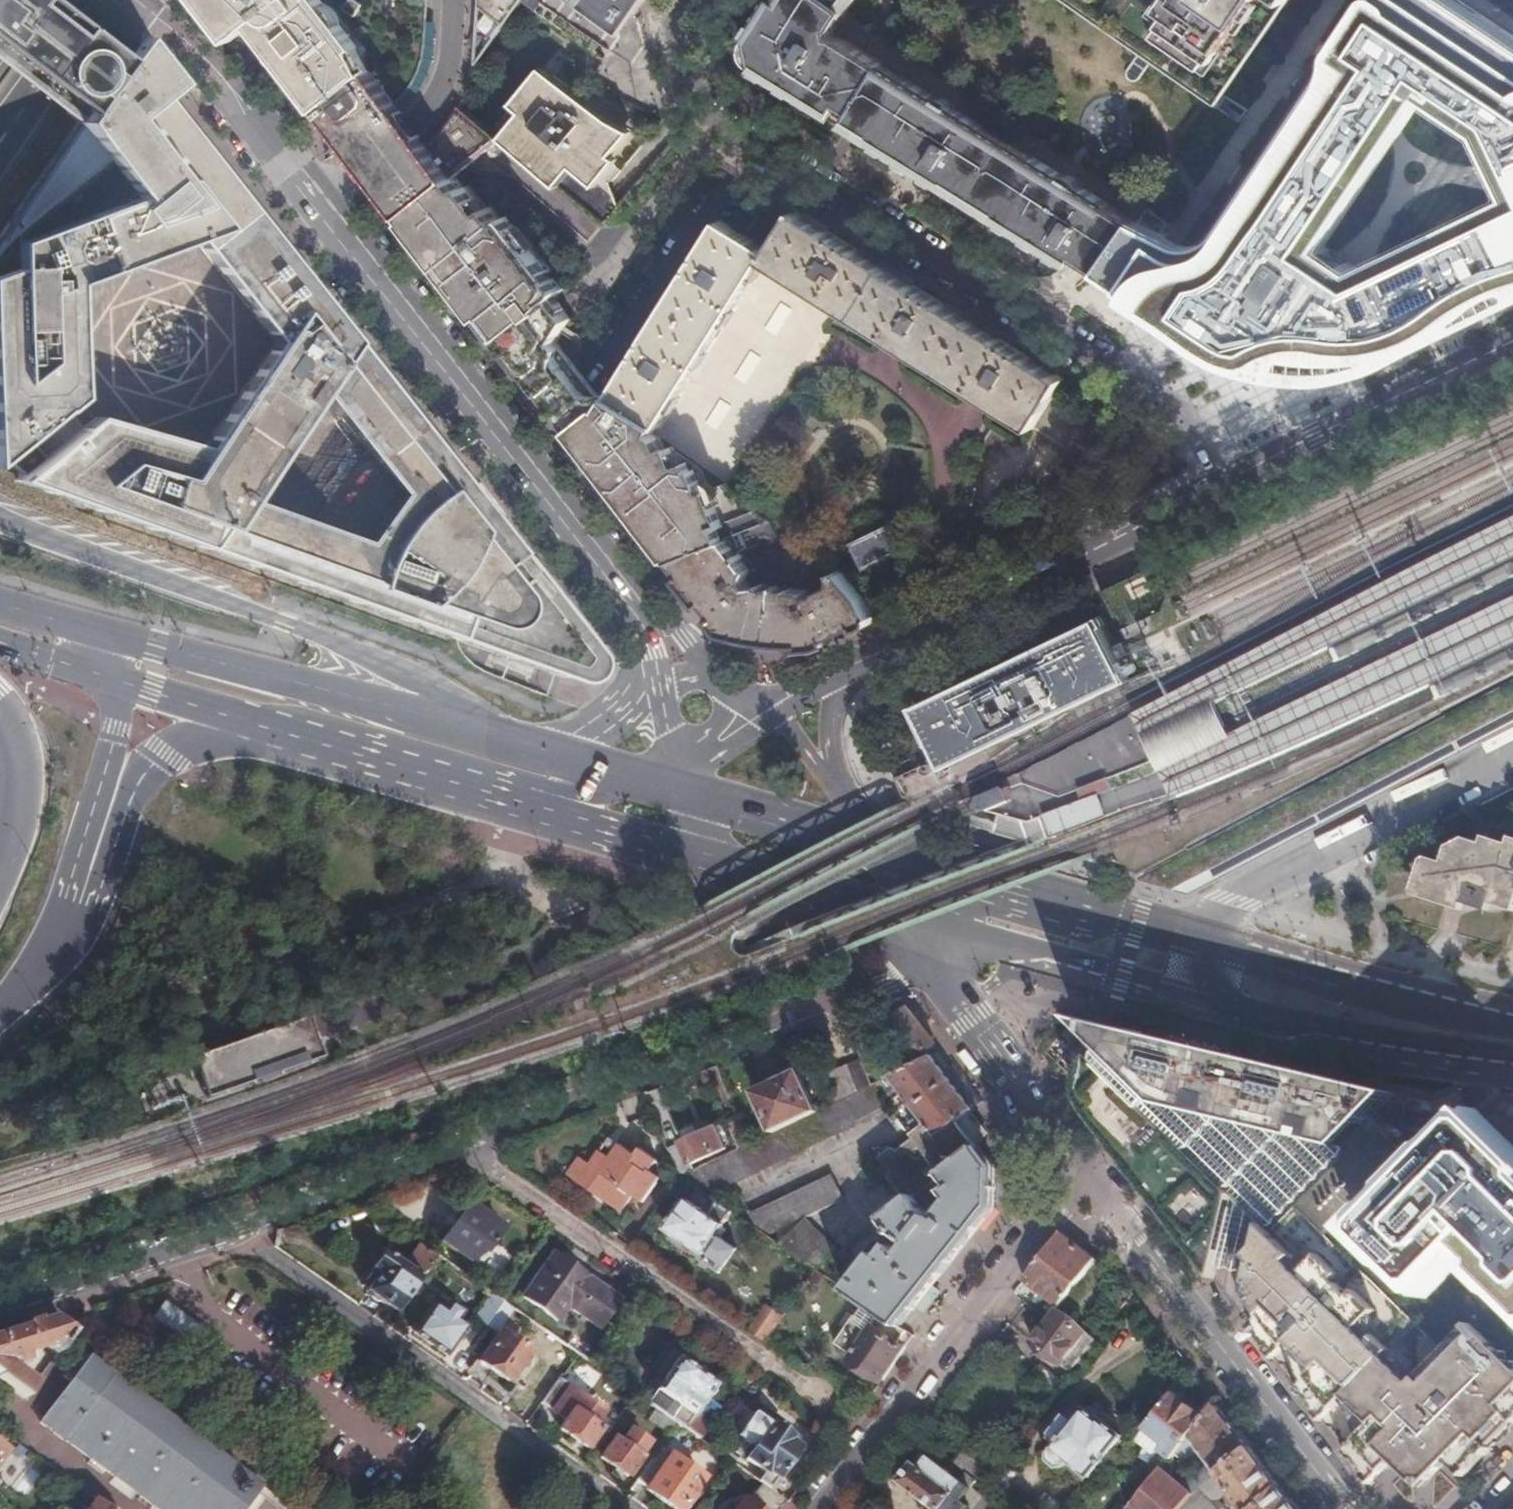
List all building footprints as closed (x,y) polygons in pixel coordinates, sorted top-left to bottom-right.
[(57,102),(79,121),(134,50),(133,49),(134,46),(109,26),(75,0),(0,0),(0,58),(57,102)] [(396,103),(405,95),(412,86),(418,77),(424,65),(428,50),(431,0),(207,0),(234,33),(251,20),(256,26),(322,110),(371,72),(389,94),(396,103)] [(516,5),(520,0),(479,0),(478,10),(501,27),(508,17),(516,5)] [(645,0),(584,0),(580,5),(621,34),(645,0)] [(783,0),(775,0),(762,20),(760,19),(751,34),(756,37),(764,61),(759,69),(774,79),(776,77),(834,113),(841,103),(853,111),(851,114),(869,125),(903,146),(904,143),(928,158),(926,161),(1027,224),(1029,221),(1040,228),(1053,236),(1051,239),(1101,272),(1136,222),(1084,187),(1081,191),(1057,175),(1059,172),(959,110),(957,113),(933,98),(936,94),(899,72),(839,35),(837,37),(835,27),(838,28),(856,0),(783,0)] [(1217,106),(1290,0),(1066,0),(1217,106)] [(1164,240),(1140,274),(1130,290),(1148,300),(1153,303),(1178,316),(1205,331),(1227,343),(1253,355),(1264,361),(1272,352),(1345,355),(1347,365),(1364,356),(1374,342),(1379,327),(1371,308),(1351,294),(1362,275),(1344,263),(1332,254),(1409,136),(1429,104),(1447,77),(1512,118),(1512,35),(1458,0),(1376,0),(1355,32),(1226,227),(1209,249),(1198,253),(1189,254),(1179,248),(1164,240)] [(134,46),(133,49),(134,50),(79,121),(116,168),(137,196),(86,215),(9,243),(11,268),(0,272),(0,455),(61,405),(57,284),(195,227),(287,338),(205,461),(82,427),(16,476),(12,479),(19,483),(485,652),(568,681),(575,681),(583,679),(588,675),(594,668),(594,660),(593,656),(590,649),(584,641),(586,640),(243,202),(161,97),(178,83),(142,37),(134,46)] [(454,178),(418,130),(407,116),(396,103),(389,94),(371,72),(322,110),(367,167),(405,216),(454,178)] [(554,75),(502,136),(559,185),(575,167),(591,181),(633,132),(609,119),(554,75)] [(79,121),(0,241),(0,272),(11,268),(9,243),(86,215),(116,168),(79,121)] [(463,190),(454,178),(405,216),(450,273),(536,381),(675,559),(773,519),(727,485),(657,433),(660,428),(611,396),(609,394),(599,396),(569,356),(558,342),(572,316),(557,297),(563,292),(563,290),(563,287),(555,279),(553,281),(546,274),(552,270),(509,215),(503,220),(495,209),(488,214),(467,186),(463,190)] [(1362,275),(1351,294),(1371,308),(1374,316),(1379,327),(1373,342),(1364,356),(1347,365),(1371,360),(1391,355),(1412,346),(1429,339),(1512,297),(1512,201),(1393,260),(1362,275)] [(1033,428),(1063,378),(795,209),(789,219),(764,204),(758,213),(747,206),(734,226),(722,219),(611,396),(660,428),(765,260),(1033,428)] [(1136,222),(1101,272),(1116,281),(1130,290),(1140,274),(1158,249),(1164,239),(1149,230),(1136,222)] [(1272,351),(1264,360),(1289,365),(1306,367),(1314,368),(1346,365),(1345,355),(1307,353),(1272,351)] [(0,455),(0,456),(16,476),(82,427),(61,405),(0,455)] [(732,630),(773,639),(778,586),(762,584),(752,586),(746,580),(749,573),(755,575),(756,572),(750,570),(742,558),(745,556),(742,552),(780,535),(773,519),(675,559),(697,586),(732,630)] [(852,542),(862,561),(882,553),(884,558),(905,549),(892,523),(852,542)] [(1175,797),(1274,755),(1512,640),(1512,601),(1236,737),(1219,703),(1512,560),(1512,527),(1135,716),(1146,738),(1163,772),(1175,797)] [(835,565),(822,558),(817,566),(829,574),(835,565)] [(778,586),(773,639),(811,640),(823,639),(827,637),(876,615),(868,596),(854,581),(844,567),(835,571),(838,574),(834,583),(819,588),(819,592),(808,595),(808,590),(778,586)] [(915,702),(920,715),(934,746),(891,766),(901,787),(1124,687),(1130,683),(1101,618),(1000,664),(976,675),(940,691),(915,702)] [(1486,696),(1499,721),(1512,713),(1512,683),(1486,696)] [(1146,738),(1135,716),(1124,687),(901,787),(990,830),(991,819),(1023,826),(1050,818),(1059,839),(1069,836),(1175,797),(1163,772),(1146,738)] [(1316,784),(1185,851),(1199,877),(1329,808),(1499,721),(1486,696),(1316,784)] [(1484,838),(1483,844),(1477,842),(1448,857),(1446,864),(1440,861),(1423,869),(1422,872),(1415,875),(1419,882),(1418,885),(1410,888),(1415,895),(1414,899),(1466,916),(1469,908),(1490,916),(1493,908),(1512,915),(1512,823),(1484,838)] [(918,1065),(935,1057),(930,1050),(936,1043),(908,1009),(879,1031),(885,1038),(892,1032),(918,1065)] [(323,1034),(317,1015),(199,1059),(207,1097),(329,1052),(323,1034)] [(1159,1039),(1074,1020),(1109,1054),(1154,1097),(1164,1106),(1166,1107),(1176,1109),(1186,1111),(1231,1122),(1289,1135),(1343,1147),(1372,1117),(1395,1093),(1210,1051),(1199,1049),(1190,1046),(1181,1044),(1159,1039)] [(872,1035),(854,1043),(862,1064),(864,1068),(883,1060),(872,1035)] [(1154,1097),(1109,1054),(1098,1066),(1088,1057),(1083,1064),(1079,1073),(1077,1080),(1076,1087),(1077,1094),(1078,1101),(1081,1107),(1084,1115),(1096,1130),(1212,1279),(1214,1271),(1230,1197),(1194,1161),(1142,1109),(1154,1097)] [(940,1136),(962,1120),(977,1110),(976,1108),(984,1102),(955,1064),(946,1071),(935,1057),(918,1065),(877,1084),(884,1095),(898,1088),(932,1126),(940,1136)] [(837,1103),(871,1087),(864,1068),(862,1064),(827,1078),(837,1103)] [(752,1092),(771,1134),(818,1112),(799,1070),(752,1092)] [(692,1171),(679,1176),(708,1196),(888,1112),(876,1085),(871,1087),(837,1103),(818,1112),(771,1134),(750,1144),(736,1150),(725,1155),(692,1171)] [(1262,1230),(1289,1259),(1281,1266),(1299,1282),(1305,1276),(1319,1261),(1343,1284),(1338,1289),(1354,1304),(1359,1298),(1382,1320),(1367,1336),(1362,1343),(1407,1386),(1408,1387),(1443,1351),(1446,1348),(1465,1329),(1512,1375),(1512,1283),(1495,1265),(1506,1253),(1483,1231),(1418,1299),(1362,1245),(1374,1233),(1457,1146),(1413,1136),(1410,1140),(1385,1116),(1378,1123),(1372,1117),(1343,1147),(1289,1135),(1231,1122),(1186,1111),(1176,1109),(1166,1107),(1164,1106),(1154,1097),(1142,1109),(1194,1161),(1230,1197),(1214,1271),(1249,1279),(1262,1230)] [(982,1147),(962,1120),(940,1136),(932,1126),(914,1139),(941,1178),(982,1147)] [(740,1121),(727,1126),(736,1150),(750,1144),(740,1121)] [(1506,1253),(1495,1265),(1512,1283),(1512,1162),(1476,1126),(1457,1146),(1374,1233),(1362,1245),(1418,1299),(1483,1231),(1506,1253)] [(714,1128),(667,1147),(679,1176),(692,1171),(725,1155),(714,1128)] [(910,1201),(941,1178),(914,1139),(903,1148),(896,1147),(881,1159),(910,1201)] [(624,1191),(631,1196),(641,1202),(660,1176),(648,1168),(655,1157),(640,1147),(636,1154),(620,1143),(611,1157),(599,1150),(591,1163),(580,1156),(566,1175),(613,1206),(624,1191)] [(1000,1170),(982,1147),(941,1178),(910,1201),(886,1218),(895,1235),(910,1247),(902,1257),(890,1249),(881,1260),(877,1256),(848,1292),(881,1315),(902,1328),(997,1208),(1000,1170)] [(752,1227),(816,1270),(832,1248),(792,1221),(847,1196),(835,1172),(747,1212),(752,1227)] [(432,1226),(431,1188),(389,1189),(389,1207),(414,1207),(414,1226),(432,1226)] [(620,1211),(631,1196),(624,1191),(613,1206),(620,1211)] [(704,1257),(734,1213),(718,1203),(709,1215),(687,1200),(666,1231),(704,1257)] [(505,1227),(467,1201),(439,1240),(471,1262),(480,1248),(487,1253),(505,1227)] [(1262,1230),(1249,1279),(1246,1294),(1262,1315),(1250,1327),(1248,1328),(1256,1338),(1271,1357),(1278,1366),(1285,1376),(1288,1376),(1293,1384),(1293,1386),(1300,1396),(1307,1404),(1320,1422),(1327,1430),(1334,1440),(1337,1439),(1343,1446),(1342,1449),(1350,1459),(1355,1465),(1366,1479),(1372,1485),(1373,1484),(1385,1471),(1395,1460),(1409,1473),(1411,1475),(1424,1488),(1436,1476),(1438,1473),(1450,1461),(1465,1476),(1512,1427),(1512,1375),(1465,1329),(1446,1348),(1443,1351),(1408,1387),(1407,1386),(1362,1343),(1367,1336),(1382,1320),(1359,1298),(1354,1304),(1338,1289),(1343,1284),(1319,1261),(1305,1276),(1299,1282),(1281,1266),(1289,1259),(1262,1230)] [(1060,1309),(1098,1260),(1063,1231),(1024,1280),(1060,1309)] [(723,1236),(708,1264),(727,1274),(742,1246),(723,1236)] [(366,1290),(397,1311),(437,1255),(419,1242),(405,1262),(384,1248),(371,1265),(380,1271),(366,1290)] [(826,1277),(828,1278),(852,1261),(843,1250),(816,1270),(826,1277)] [(550,1254),(520,1297),(555,1321),(566,1306),(596,1327),(616,1300),(550,1254)] [(816,1270),(809,1281),(819,1288),(826,1277),(816,1270)] [(473,1318),(495,1333),(513,1309),(512,1308),(501,1301),(496,1297),(490,1293),(473,1318)] [(444,1308),(433,1300),(411,1332),(447,1357),(469,1326),(460,1319),(465,1311),(449,1300),(444,1308)] [(177,1337),(190,1320),(164,1301),(152,1318),(177,1337)] [(748,1331),(766,1343),(784,1317),(766,1304),(748,1331)] [(1071,1372),(1097,1340),(1058,1311),(1050,1321),(1033,1342),(1071,1372)] [(883,1381),(915,1337),(902,1328),(881,1315),(873,1328),(855,1316),(836,1343),(853,1355),(851,1358),(883,1381)] [(71,1334),(50,1318),(4,1333),(0,1334),(0,1383),(22,1400),(32,1386),(19,1376),(14,1383),(7,1378),(19,1366),(22,1369),(37,1363),(35,1354),(46,1349),(55,1356),(71,1334)] [(499,1335),(479,1362),(509,1383),(529,1356),(499,1335)] [(733,1388),(748,1366),(734,1356),(718,1379),(733,1388)] [(680,1428),(697,1439),(706,1426),(692,1416),(713,1386),(675,1360),(645,1402),(670,1420),(680,1428)] [(580,1363),(567,1374),(584,1393),(596,1382),(580,1363)] [(66,1439),(159,1508),(245,1508),(262,1486),(115,1375),(66,1439)] [(559,1428),(594,1453),(608,1434),(594,1425),(605,1411),(558,1377),(540,1402),(565,1420),(559,1428)] [(1173,1392),(1150,1421),(1171,1439),(1162,1451),(1171,1457),(1178,1448),(1204,1415),(1173,1392)] [(1204,1415),(1178,1448),(1188,1459),(1199,1445),(1211,1459),(1219,1470),(1251,1445),(1216,1400),(1204,1415)] [(1074,1465),(1091,1479),(1126,1437),(1103,1419),(1101,1422),(1089,1411),(1079,1424),(1071,1417),(1057,1434),(1065,1440),(1052,1457),(1051,1465),(1061,1472),(1069,1471),(1074,1465)] [(747,1475),(761,1485),(771,1492),(802,1450),(791,1442),(793,1440),(756,1414),(738,1440),(753,1451),(745,1462),(753,1468),(747,1475)] [(0,1429),(0,1467),(18,1442),(0,1429)] [(601,1457),(628,1476),(641,1458),(639,1456),(648,1443),(630,1430),(621,1443),(614,1438),(601,1457)] [(1210,1491),(1225,1479),(1248,1508),(1261,1508),(1285,1489),(1251,1445),(1219,1470),(1203,1482),(1210,1491)] [(907,1457),(910,1459),(918,1465),(925,1455),(915,1447),(907,1457)] [(998,1499),(985,1489),(979,1484),(981,1482),(991,1470),(977,1459),(967,1451),(957,1463),(973,1475),(965,1483),(926,1454),(925,1455),(918,1465),(910,1459),(897,1477),(930,1503),(925,1508),(958,1508),(962,1503),(969,1508),(990,1508),(998,1499)] [(642,1482),(648,1487),(645,1489),(673,1508),(682,1508),(704,1478),(670,1455),(667,1458),(662,1454),(642,1482)] [(1191,1484),(1197,1489),(1203,1482),(1219,1470),(1211,1459),(1191,1484)] [(1133,1505),(1138,1508),(1182,1508),(1197,1489),(1191,1484),(1166,1464),(1133,1505)] [(1222,1508),(1210,1491),(1203,1482),(1197,1489),(1182,1508),(1221,1508),(1222,1508)] [(783,1500),(771,1492),(761,1485),(747,1503),(741,1499),(733,1508),(776,1508),(783,1500)] [(1261,1508),(1300,1508),(1285,1489),(1261,1508)] [(95,1498),(88,1508),(110,1508),(95,1498)]
